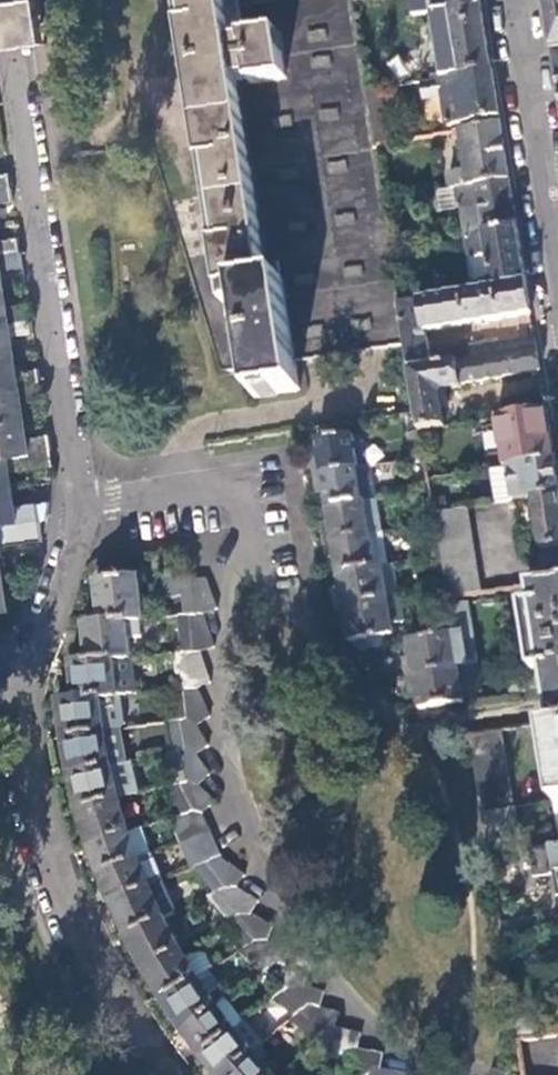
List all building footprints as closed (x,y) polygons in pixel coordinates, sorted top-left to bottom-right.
[(38,0),(34,1),(40,46),(45,45),(38,0)] [(208,7),(181,11),(187,47),(207,172),(225,279),(229,308),(241,307),(246,336),(252,371),(257,397),(301,391),(297,364),(408,346),(402,304),(397,276),(393,249),(376,145),(367,92),(353,0),(273,0),(239,6),(238,0),(207,0),(208,7)] [(482,0),(410,0),(411,13),(431,11),(441,78),(442,78),(493,69),(491,54),(485,16),(482,0)] [(555,42),(557,59),(557,0),(548,0),(555,42)] [(34,1),(9,5),(0,6),(0,51),(14,50),(40,46),(34,1)] [(443,95),(448,124),(500,116),(496,88),(493,69),(442,78),(441,78),(421,82),(424,98),(443,95)] [(380,90),(367,92),(376,145),(388,142),(380,90)] [(504,138),(501,122),(453,130),(454,137),(462,136),(468,171),(470,185),(510,178),(504,138)] [(449,173),(452,188),(456,187),(470,185),(468,171),(449,173)] [(0,175),(0,202),(12,201),(9,186),(8,174),(0,175)] [(463,207),(468,236),(519,228),(513,196),(510,178),(470,185),(456,187),(460,208),(463,207)] [(439,191),(443,211),(460,208),(456,187),(452,188),(439,191)] [(519,228),(468,236),(471,257),(488,254),(492,279),(474,281),(476,291),(527,283),(523,254),(519,228)] [(20,253),(18,239),(0,241),(0,256),(20,253)] [(406,247),(393,249),(397,276),(411,275),(406,247)] [(0,256),(0,290),(3,289),(0,271),(22,268),(21,262),(20,253),(0,256)] [(488,254),(471,257),(474,281),(492,279),(488,254)] [(476,291),(420,301),(425,331),(466,325),(532,314),(527,283),(476,291)] [(0,290),(0,323),(30,319),(28,304),(6,307),(3,289),(0,290)] [(402,304),(408,346),(412,370),(458,363),(472,361),(469,341),(427,348),(425,331),(420,301),(402,304)] [(0,323),(0,357),(14,354),(11,336),(32,333),(31,323),(30,319),(0,323)] [(536,341),(535,334),(490,341),(489,338),(469,341),(472,361),(538,350),(536,341)] [(246,336),(214,342),(224,375),(252,371),(246,336)] [(472,361),(458,363),(461,383),(541,371),(538,350),(472,361)] [(0,357),(0,391),(40,384),(38,370),(16,372),(14,354),(0,357)] [(412,370),(419,411),(422,430),(444,426),(440,397),(444,389),(462,387),(461,383),(458,363),(412,370)] [(0,391),(0,425),(24,421),(21,402),(42,399),(41,388),(40,384),(0,391)] [(546,404),(545,395),(538,396),(539,405),(546,404)] [(539,405),(538,396),(504,401),(507,417),(547,410),(546,404),(539,405)] [(551,432),(547,410),(507,417),(497,418),(500,434),(503,453),(506,467),(555,460),(551,432)] [(50,450),(48,436),(26,438),(24,421),(0,425),(0,458),(50,450)] [(312,458),(315,476),(358,469),(352,434),(317,439),(320,457),(312,458)] [(422,434),(408,436),(412,460),(426,457),(422,434)] [(500,434),(485,437),(488,456),(503,453),(500,434)] [(11,491),(8,472),(52,465),(52,462),(50,450),(0,458),(0,493),(11,491)] [(555,460),(506,467),(490,470),(495,503),(532,498),(557,493),(557,477),(557,471),(555,460)] [(358,469),(315,476),(317,494),(326,493),(328,507),(364,501),(358,469)] [(39,520),(37,505),(14,508),(11,491),(0,493),(0,526),(39,520)] [(532,498),(543,565),(557,563),(557,493),(532,498)] [(364,501),(328,507),(331,523),(323,524),(326,541),(369,534),(364,501)] [(466,508),(435,513),(437,523),(448,597),(480,592),(466,508)] [(41,535),(39,520),(0,526),(0,541),(41,535)] [(383,532),(369,534),(375,567),(382,566),(388,565),(383,532)] [(369,534),(326,541),(329,559),(336,558),(339,573),(375,567),(369,534)] [(543,565),(545,574),(546,582),(557,580),(557,563),(543,565)] [(393,564),(388,565),(382,566),(387,599),(398,597),(393,564)] [(375,567),(339,573),(341,588),(333,589),(336,606),(387,599),(382,566),(375,567)] [(203,614),(217,609),(207,579),(193,580),(191,574),(164,575),(166,597),(182,595),(183,616),(189,615),(203,614)] [(97,581),(101,625),(127,622),(139,621),(144,620),(139,578),(97,581)] [(546,582),(529,584),(533,604),(523,605),(534,669),(544,668),(550,705),(553,725),(557,724),(557,580),(546,582)] [(182,595),(166,597),(168,618),(178,617),(183,616),(182,595)] [(398,597),(387,599),(391,623),(402,622),(398,597)] [(387,599),(336,606),(339,625),(347,624),(350,642),(359,641),(361,651),(385,647),(384,637),(393,636),(391,623),(387,599)] [(461,603),(448,605),(453,635),(411,642),(412,657),(404,658),(408,676),(458,668),(455,649),(468,647),(461,603)] [(208,630),(203,614),(189,615),(194,652),(200,652),(214,647),(208,630)] [(194,652),(189,615),(183,616),(178,617),(182,654),(186,653),(194,652)] [(139,621),(127,622),(128,637),(140,637),(139,621)] [(101,625),(84,626),(87,663),(131,659),(128,637),(127,622),(101,625)] [(210,681),(200,652),(194,652),(186,653),(191,689),(197,688),(210,681)] [(186,653),(182,654),(174,654),(178,690),(182,690),(191,689),(186,653)] [(87,663),(71,665),(74,701),(100,698),(117,696),(135,694),(132,658),(131,659),(87,663)] [(418,693),(421,710),(464,702),(461,687),(474,686),(471,666),(458,668),(408,676),(411,694),(418,693)] [(192,718),(196,725),(209,717),(197,688),(191,689),(182,690),(187,719),(192,718)] [(179,720),(187,719),(182,690),(178,690),(171,691),(174,721),(179,720)] [(117,696),(100,698),(106,732),(116,730),(122,730),(117,696)] [(74,701),(57,702),(63,739),(106,732),(100,698),(74,701)] [(192,748),(197,755),(208,746),(196,725),(192,718),(187,719),(179,720),(185,749),(192,748)] [(179,751),(185,749),(179,720),(174,721),(167,722),(173,752),(179,751)] [(553,725),(541,726),(554,801),(557,800),(557,724),(553,725)] [(116,730),(106,732),(113,765),(122,763),(116,730)] [(106,732),(63,739),(70,775),(113,765),(106,732)] [(502,732),(472,737),(484,813),(514,808),(502,732)] [(193,780),(198,786),(209,774),(197,755),(192,748),(185,749),(179,751),(187,781),(193,780)] [(180,783),(187,781),(179,751),(173,752),(166,754),(175,785),(180,783)] [(122,763),(113,765),(120,799),(136,795),(130,762),(122,763)] [(113,765),(70,775),(78,810),(120,799),(113,765)] [(192,811),(202,813),(215,804),(198,786),(193,780),(187,781),(180,783),(192,811)] [(181,814),(192,811),(180,783),(175,785),(169,786),(181,814)] [(120,799),(78,810),(88,846),(129,832),(120,799)] [(514,808),(484,813),(487,832),(518,827),(515,807),(514,808)] [(181,843),(211,833),(202,813),(192,811),(181,814),(170,818),(181,843)] [(142,827),(129,832),(138,860),(151,855),(142,827)] [(129,832),(88,846),(98,875),(138,860),(129,832)] [(207,863),(221,856),(211,833),(181,843),(192,869),(195,868),(207,863)] [(499,838),(488,839),(491,858),(502,856),(499,838)] [(534,879),(555,875),(557,891),(557,847),(529,852),(534,879)] [(151,855),(138,860),(149,887),(162,882),(151,855)] [(230,886),(236,889),(245,876),(224,862),(221,856),(207,863),(225,888),(230,886)] [(138,860),(98,875),(109,904),(149,887),(138,860)] [(219,891),(225,888),(207,863),(195,868),(214,893),(219,891)] [(162,882),(149,887),(164,918),(175,913),(162,882)] [(245,911),(251,915),(259,902),(236,889),(230,886),(225,888),(219,891),(238,915),(245,911)] [(149,887),(109,904),(125,938),(164,918),(149,887)] [(233,918),(238,915),(219,891),(214,893),(208,896),(228,921),(233,918)] [(260,939),(267,942),(273,928),(251,915),(245,911),(238,915),(233,918),(254,943),(260,939)] [(164,918),(125,938),(142,970),(179,949),(164,918)] [(248,947),(254,943),(233,918),(228,921),(222,924),(244,950),(248,947)] [(179,949),(142,970),(160,1002),(198,979),(185,958),(179,949)] [(192,954),(185,958),(198,979),(207,972),(213,969),(206,956),(192,954)] [(292,985),(304,988),(308,973),(286,965),(279,963),(272,968),(266,972),(287,989),(292,985)] [(207,972),(198,979),(208,995),(219,988),(207,972)] [(282,993),(287,989),(266,972),(262,975),(256,979),(278,996),(282,993)] [(198,979),(160,1002),(181,1032),(217,1007),(227,1000),(219,988),(208,995),(198,979)] [(310,1004),(319,1007),(324,993),(304,988),(292,985),(287,989),(282,993),(304,1009),(310,1004)] [(300,1014),(304,1009),(282,993),(278,996),(272,1001),(295,1018),(300,1014)] [(227,1000),(217,1007),(234,1030),(244,1022),(227,1000)] [(328,1028),(335,1029),(340,1014),(319,1007),(310,1004),(304,1009),(300,1014),(325,1031),(328,1028)] [(217,1007),(181,1032),(200,1057),(234,1030),(217,1007)] [(320,1035),(325,1031),(300,1014),(295,1018),(289,1022),(315,1040),(320,1035)] [(549,1017),(517,1022),(520,1039),(552,1033),(549,1017)] [(351,1048),(358,1050),(361,1035),(335,1029),(328,1028),(325,1031),(320,1035),(346,1054),(351,1048)] [(200,1057),(215,1074),(227,1074),(253,1053),(234,1030),(200,1057)] [(341,1059),(346,1054),(320,1035),(315,1040),(311,1044),(337,1063),(341,1059)] [(529,1041),(532,1059),(550,1056),(547,1038),(529,1041)] [(374,1068),(380,1069),(383,1055),(358,1050),(351,1048),(346,1054),(341,1059),(369,1074),(374,1068)] [(227,1074),(270,1074),(253,1053),(227,1074)] [(369,1074),(341,1059),(337,1063),(333,1067),(346,1074),(368,1074),(369,1074)]
